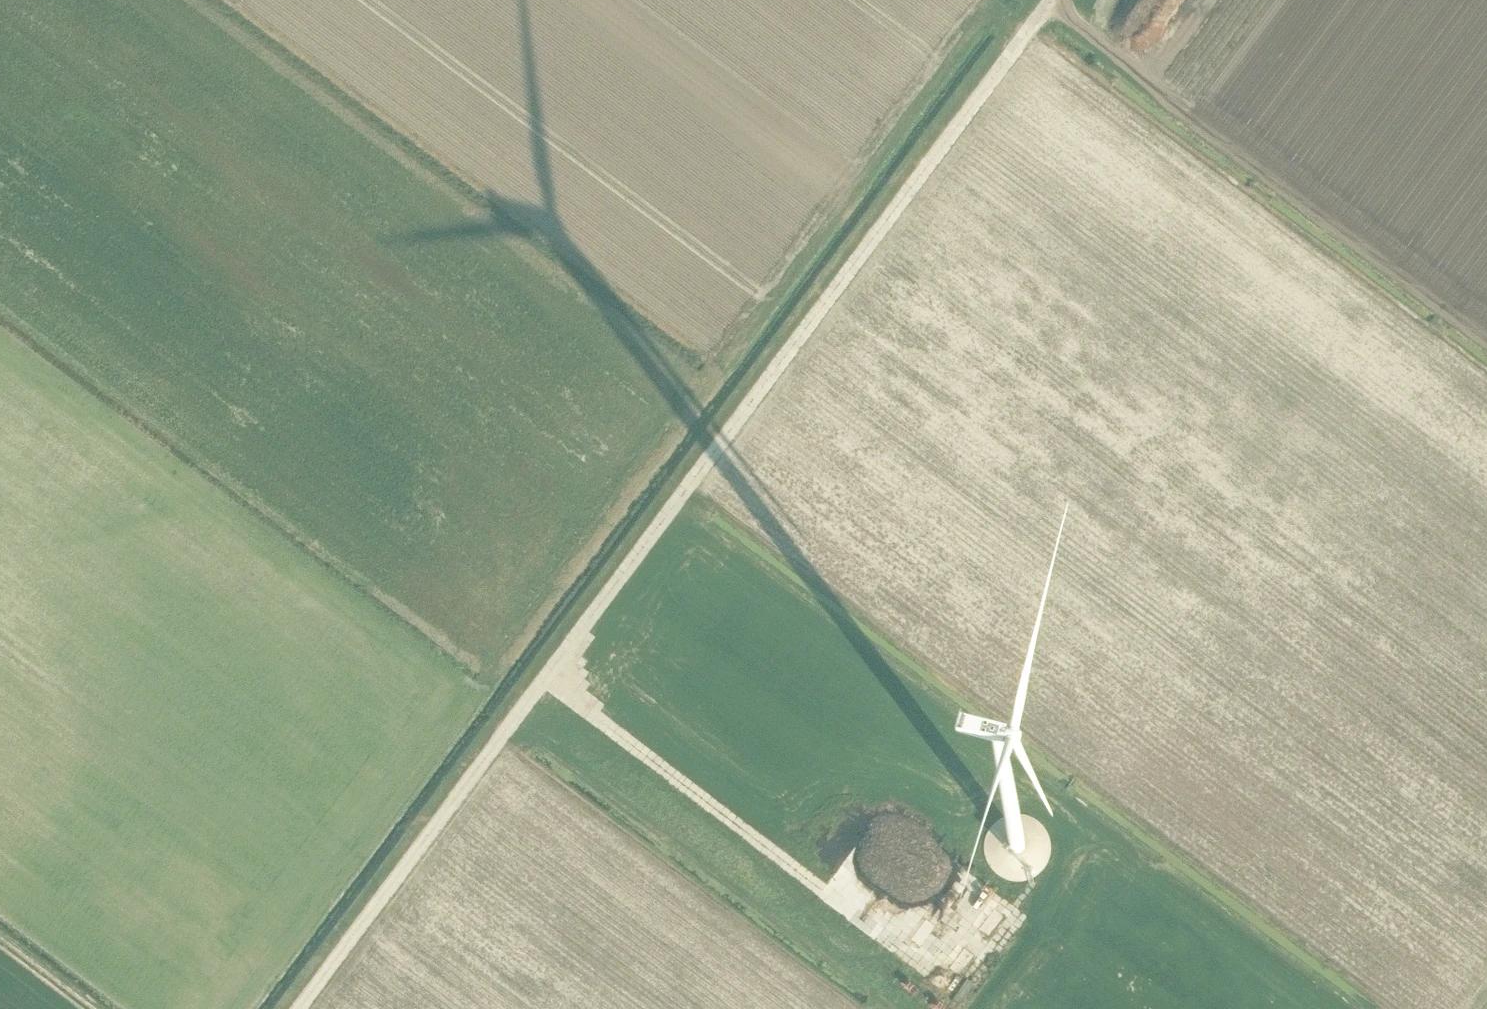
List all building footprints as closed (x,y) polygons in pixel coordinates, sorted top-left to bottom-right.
[(1017,836),(1017,835),(1016,836),(1015,836),(1014,836),(1013,836),(1012,837),(1011,837),(1010,837),(1010,838),(1009,839),(1008,839),(1008,840),(1007,841),(1007,842),(1006,843),(1006,844),(1006,845),(1006,846),(1006,847),(1006,848),(1006,849),(1007,850),(1007,851),(1008,852),(1008,853),(1009,854),(1010,854),(1010,855),(1011,855),(1012,856),(1013,856),(1014,856),(1015,857),(1016,857),(1017,857),(1018,857),(1019,856),(1020,856),(1021,856),(1022,855),(1023,855),(1023,854),(1024,854),(1025,853),(1025,852),(1026,851),(1026,850),(1027,849),(1027,848),(1027,847),(1027,846),(1027,845),(1027,844),(1027,843),(1026,843),(1026,842),(1026,841),(1025,840),(1025,839),(1024,839),(1023,838),(1023,837),(1022,837),(1021,836),(1020,836),(1019,836),(1018,836),(1017,836)]
